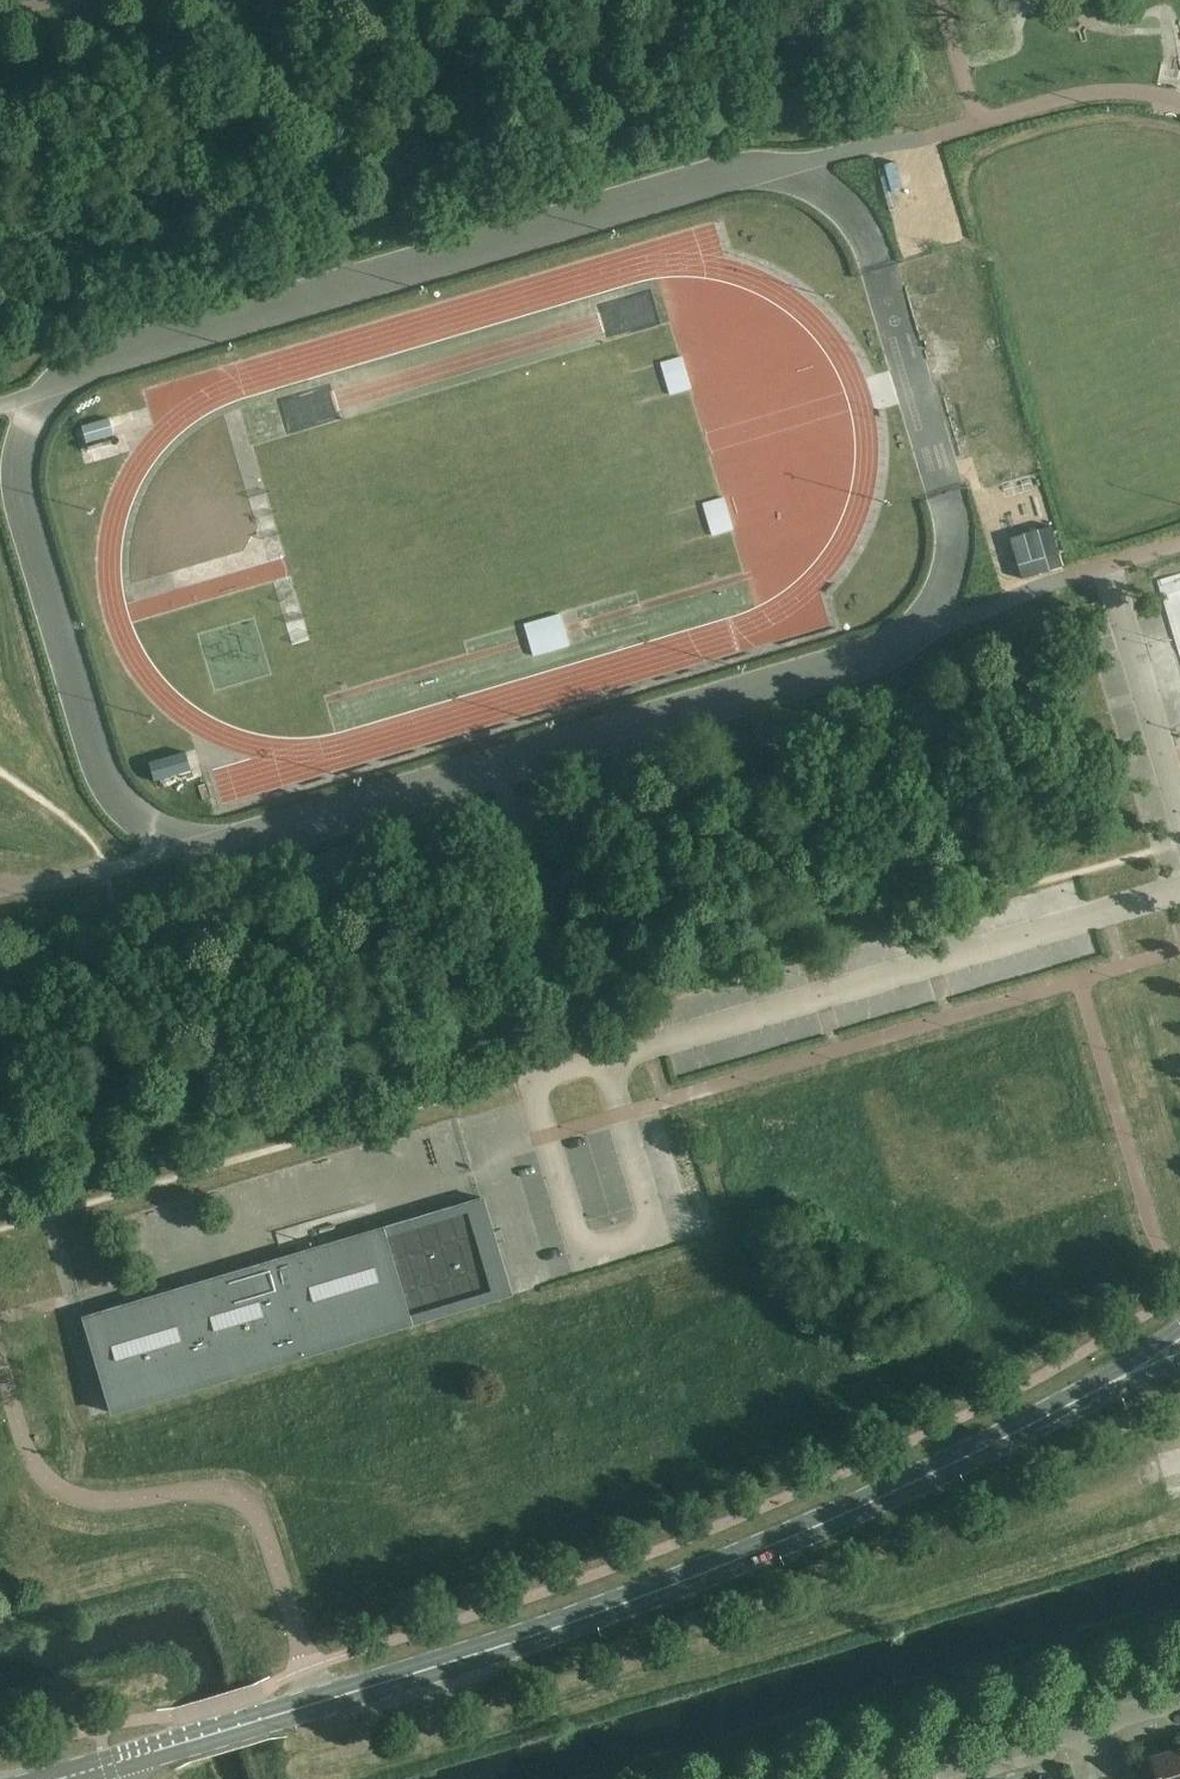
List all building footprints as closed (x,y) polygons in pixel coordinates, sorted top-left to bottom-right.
[(110,418),(82,427),(87,443),(115,435),(110,418)] [(1010,539),(1022,578),(1063,566),(1051,526),(1010,539)] [(1178,627),(1179,627),(1179,595),(1170,597),(1178,627)] [(156,783),(194,772),(188,752),(150,763),(156,783)] [(574,1164),(594,1158),(588,1136),(568,1143),(574,1164)] [(671,1152),(655,1157),(668,1199),(685,1193),(671,1152)] [(583,1172),(585,1207),(629,1205),(627,1169),(583,1172)] [(383,1229),(86,1317),(84,1318),(113,1413),(411,1324),(412,1326),(511,1296),(482,1197),(382,1227),(383,1229)] [(1178,1748),(1150,1757),(1157,1778),(1179,1778),(1179,1754),(1178,1748)]
